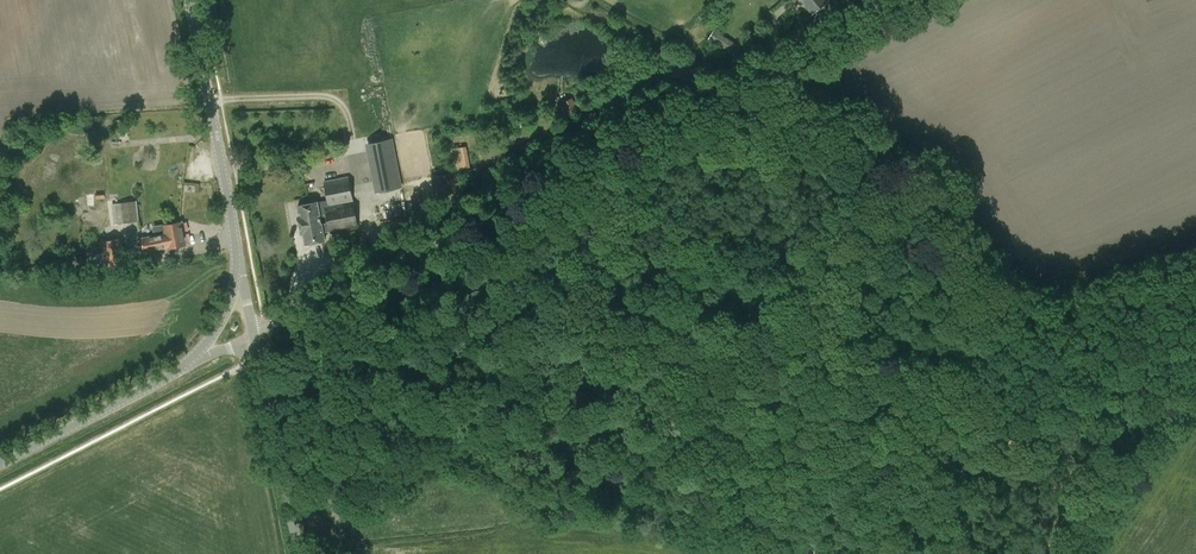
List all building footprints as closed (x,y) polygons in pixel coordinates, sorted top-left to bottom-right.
[(827,0),(800,0),(811,14),(828,1),(827,0)] [(778,38),(785,50),(809,37),(803,26),(778,38)] [(708,40),(740,60),(746,50),(714,30),(708,40)] [(557,103),(565,120),(581,112),(573,95),(557,103)] [(391,141),(366,145),(376,192),(400,187),(391,141)] [(451,149),(455,172),(472,169),(467,146),(451,149)] [(297,216),(299,225),(321,221),(320,217),(328,215),(326,204),(352,200),(347,177),(325,181),(328,201),(317,202),(298,206),(300,216),(297,216)] [(200,191),(200,182),(188,183),(188,191),(200,191)] [(95,190),(96,199),(105,199),(104,189),(95,190)] [(321,221),(299,225),(301,233),(304,233),(306,244),(324,240),(323,233),(331,231),(331,233),(358,228),(352,200),(326,204),(328,215),(329,222),(321,223),(321,221)] [(112,204),(114,224),(124,223),(124,227),(132,226),(132,222),(139,221),(137,201),(112,204)] [(154,227),(156,236),(142,239),(144,251),(168,246),(168,249),(186,245),(182,222),(154,227)] [(101,241),(106,266),(127,262),(122,237),(101,241)] [(816,548),(800,543),(795,553),(813,553),(816,548)]
